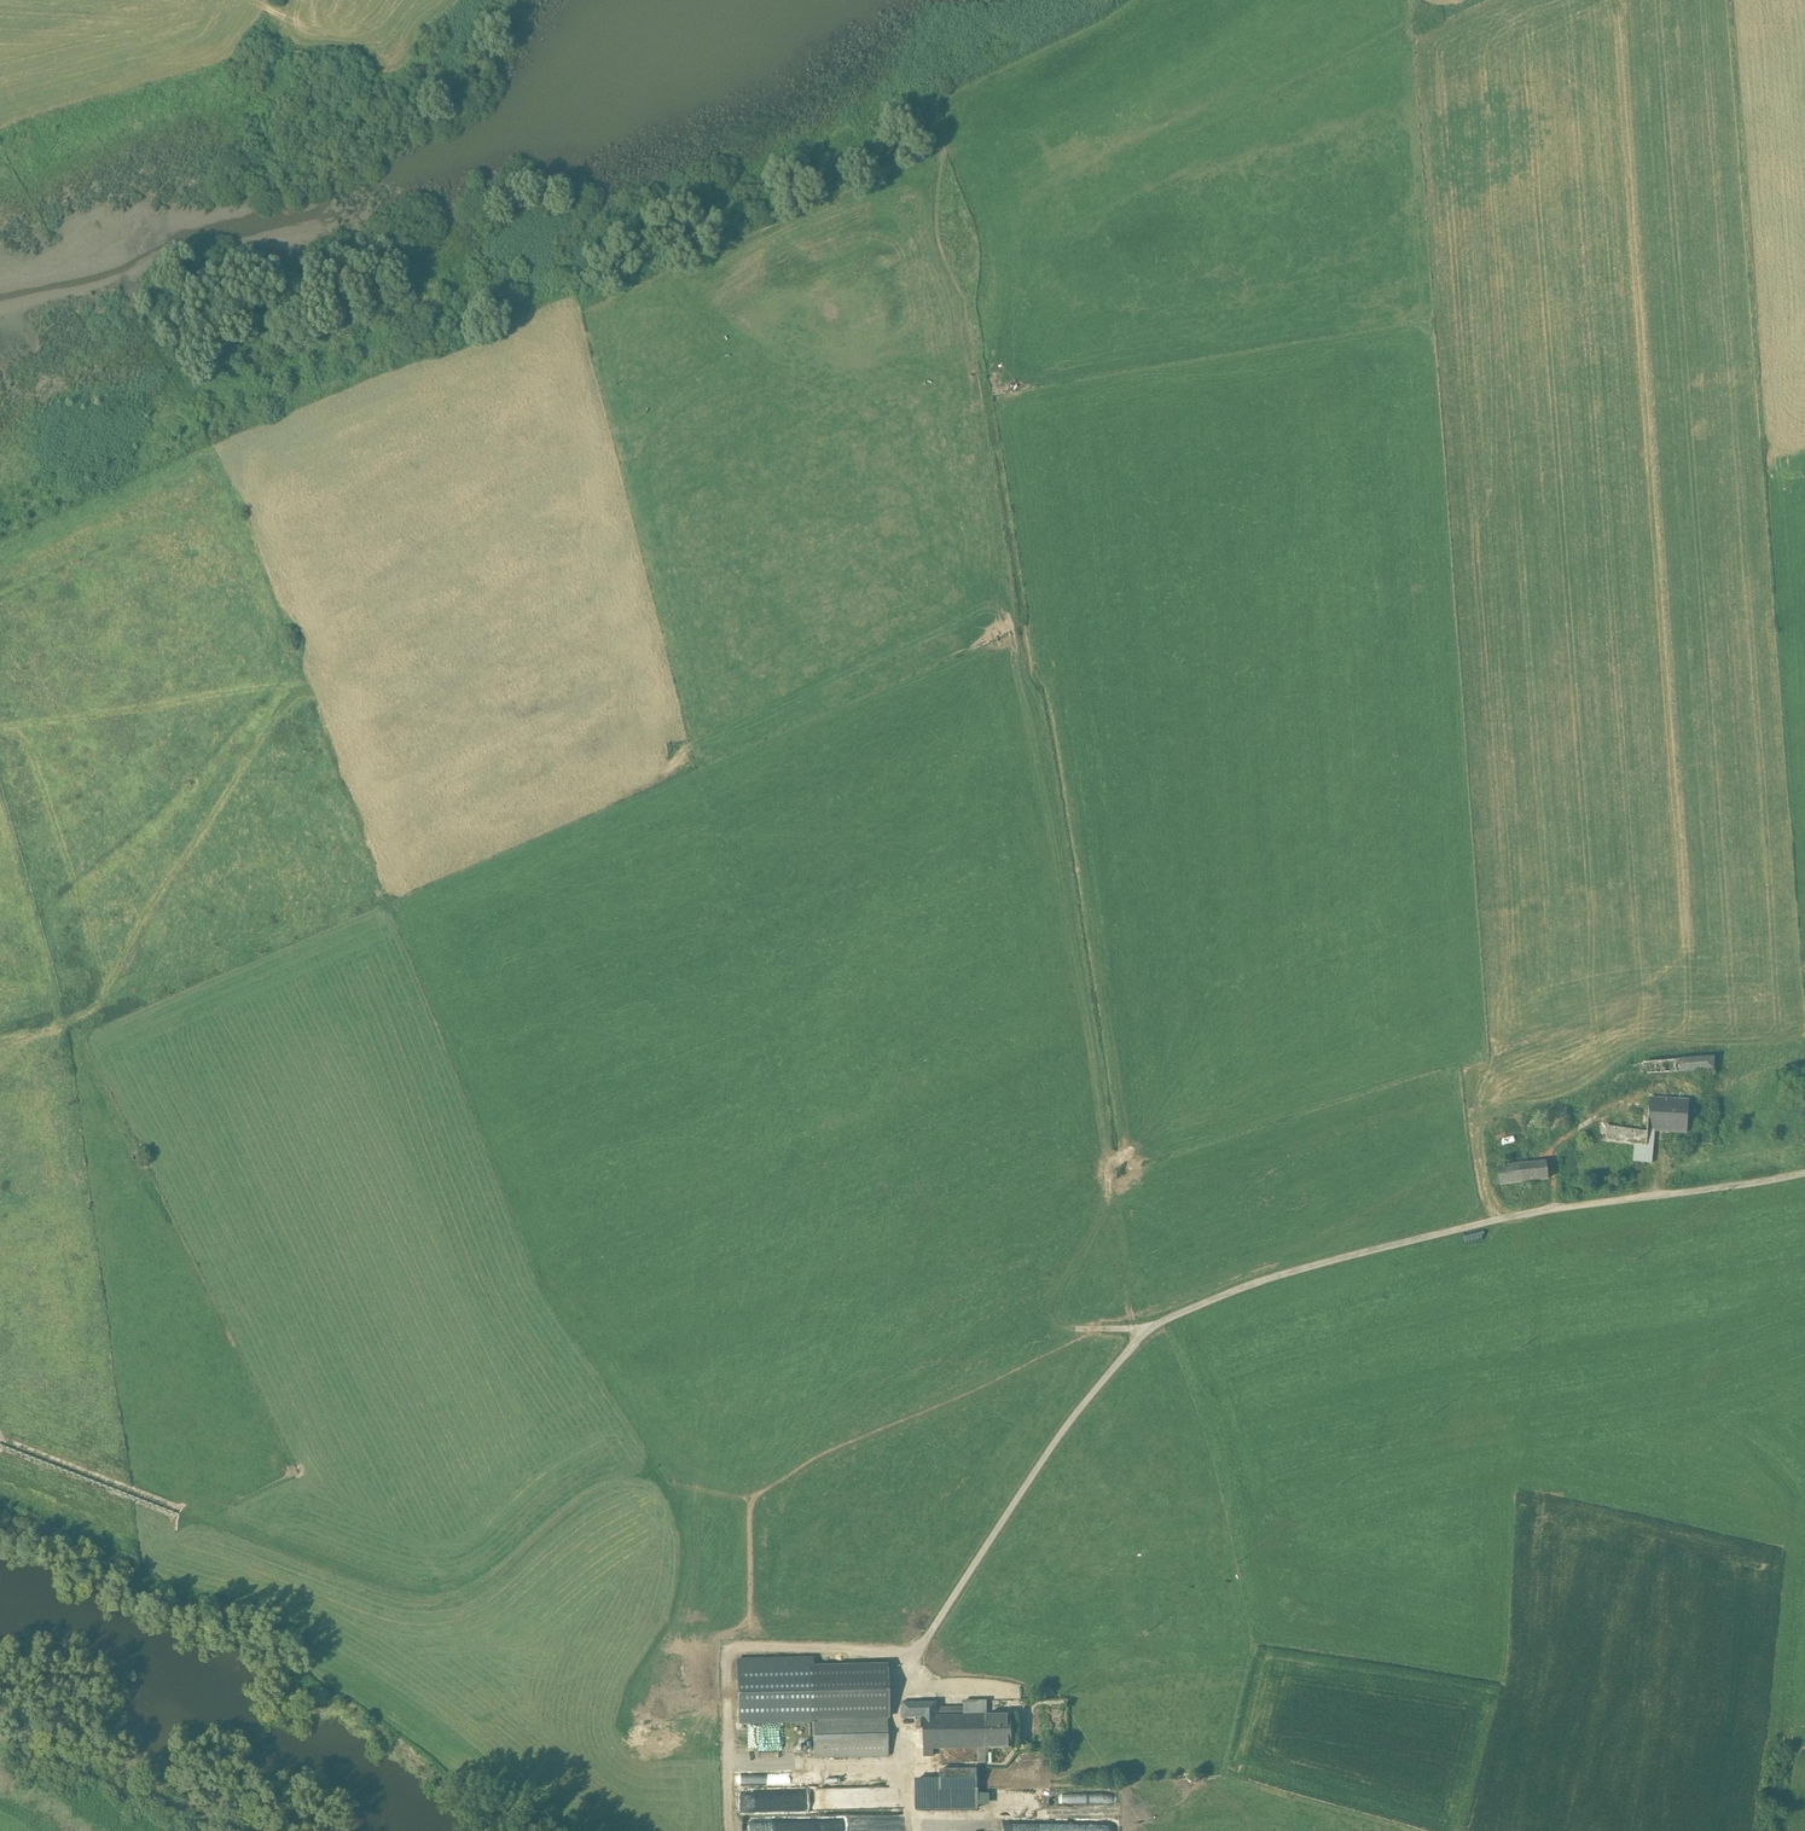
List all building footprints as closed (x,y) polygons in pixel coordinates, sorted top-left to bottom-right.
[(1688,1102),(1649,1100),(1647,1131),(1686,1133),(1688,1102)] [(1545,1180),(1544,1161),(1495,1165),(1496,1183),(1545,1180)] [(883,1758),(882,1667),(807,1668),(808,1759),(883,1758)] [(936,1703),(902,1703),(902,1722),(923,1723),(923,1750),(1008,1752),(1009,1717),(935,1716),(936,1703)] [(914,1777),(914,1811),(973,1811),(973,1777),(914,1777)] [(815,1789),(815,1814),(897,1813),(897,1788),(815,1789)] [(1075,1793),(1075,1803),(1115,1804),(1115,1794),(1075,1793)] [(740,1812),(761,1812),(761,1806),(752,1806),(752,1797),(740,1796),(740,1812)]
